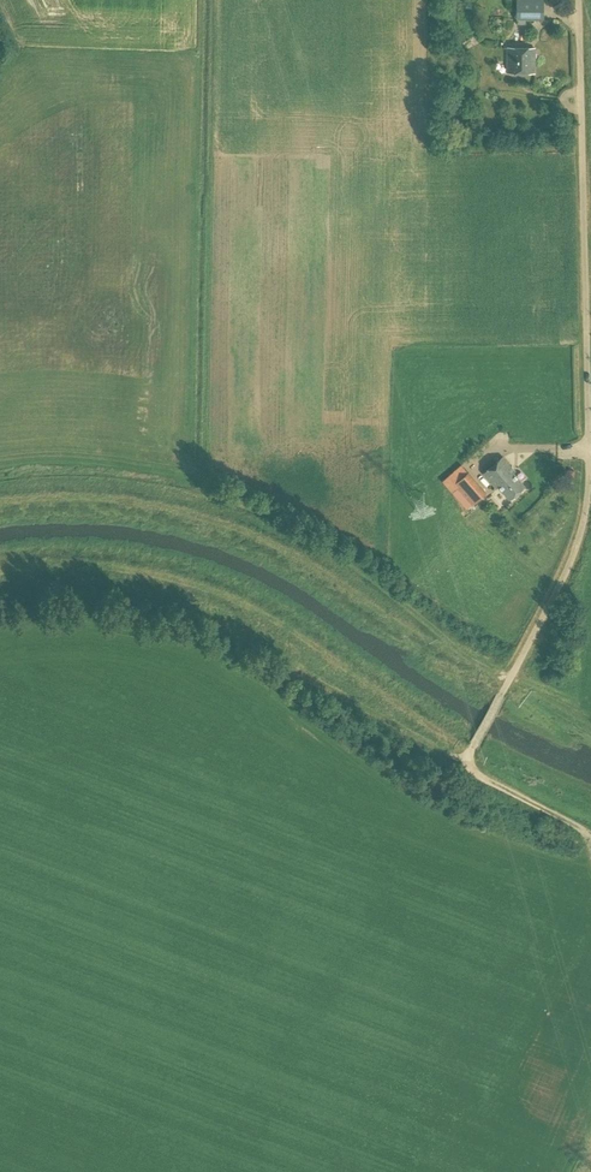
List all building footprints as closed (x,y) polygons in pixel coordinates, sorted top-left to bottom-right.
[(543,0),(516,0),(516,19),(543,19),(543,0)] [(534,72),(534,48),(508,48),(508,72),(534,72)] [(524,486),(512,473),(514,471),(502,457),(484,473),(496,487),(498,485),(510,499),(524,486)] [(467,472),(460,465),(450,474),(452,476),(451,477),(456,482),(454,484),(472,505),(487,492),(468,471),(467,472)]
